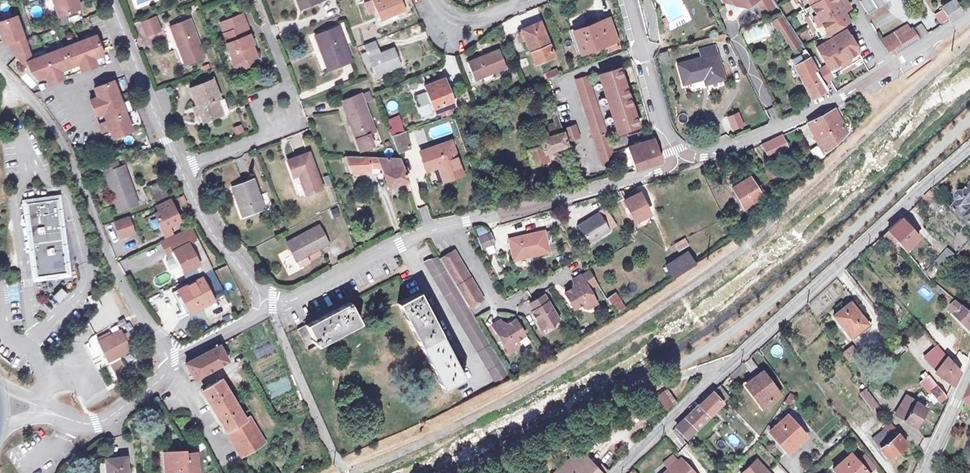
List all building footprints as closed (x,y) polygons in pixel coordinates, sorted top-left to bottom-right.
[(60,15),(81,7),(79,0),(54,0),(60,15)] [(369,11),(377,7),(381,18),(389,15),(388,12),(396,9),(396,12),(407,8),(404,0),(365,0),(369,11)] [(820,37),(841,24),(848,21),(842,12),(836,1),(836,0),(798,0),(820,37)] [(836,1),(842,12),(849,8),(846,2),(845,0),(838,0),(836,1)] [(860,1),(867,13),(887,0),(861,0),(860,1)] [(943,10),(950,21),(963,13),(961,10),(955,0),(951,0),(941,6),(943,10)] [(950,21),(943,10),(936,15),(942,25),(950,21)] [(0,22),(0,27),(5,42),(10,41),(25,35),(18,15),(0,22)] [(157,16),(143,21),(149,36),(163,31),(157,16)] [(245,17),(222,25),(228,40),(227,41),(231,53),(234,52),(237,61),(235,63),(237,71),(254,65),(251,57),(257,55),(253,45),(255,44),(251,32),(252,32),(249,24),(248,25),(245,17)] [(172,26),(186,63),(206,56),(192,18),(172,26)] [(572,30),(580,51),(604,43),(612,40),(614,39),(606,18),(572,30)] [(522,28),(534,63),(553,56),(541,21),(522,28)] [(887,52),(895,54),(928,34),(922,23),(911,30),(908,25),(881,42),(887,52)] [(783,27),(797,48),(802,46),(787,24),(783,27)] [(841,24),(820,37),(823,43),(845,30),(841,24)] [(316,35),(329,69),(352,60),(339,26),(316,35)] [(823,43),(816,47),(832,75),(861,58),(845,32),(845,30),(823,43)] [(25,35),(10,41),(13,51),(24,62),(28,61),(33,59),(25,35)] [(97,35),(81,41),(91,68),(98,65),(95,57),(104,53),(97,35)] [(385,52),(379,38),(366,43),(368,49),(363,51),(369,67),(375,65),(378,73),(388,69),(387,66),(394,64),(395,66),(404,63),(398,47),(385,52)] [(612,40),(604,43),(606,49),(614,46),(612,40)] [(81,41),(64,47),(71,66),(80,63),(83,70),(91,68),(81,41)] [(64,47),(47,54),(58,80),(65,77),(62,69),(71,66),(64,47)] [(699,51),(701,59),(678,65),(682,82),(704,76),(706,84),(724,79),(715,47),(699,51)] [(502,48),(494,50),(495,53),(480,59),(479,56),(471,60),(476,76),(494,70),(494,71),(508,67),(502,48)] [(822,83),(816,71),(808,58),(810,57),(804,49),(790,57),(810,97),(825,89),(822,83)] [(494,50),(479,56),(480,59),(495,53),(494,50)] [(47,75),(50,83),(58,80),(47,54),(33,59),(28,61),(32,71),(39,78),(47,75)] [(636,125),(617,67),(614,68),(633,126),(636,125)] [(614,68),(599,73),(617,131),(633,126),(614,68)] [(816,71),(822,83),(829,79),(823,68),(816,71)] [(557,69),(548,73),(550,77),(559,73),(557,69)] [(587,74),(575,79),(592,131),(604,127),(587,74)] [(424,85),(433,112),(452,104),(445,87),(447,87),(443,78),(424,85)] [(223,112),(219,100),(218,98),(221,97),(214,79),(192,87),(204,120),(224,113),(223,112)] [(114,80),(96,87),(98,94),(99,96),(91,99),(94,107),(102,104),(121,97),(114,80)] [(343,100),(361,149),(373,145),(369,134),(377,131),(362,92),(343,100)] [(127,113),(121,97),(102,104),(94,107),(97,114),(105,111),(106,114),(108,120),(127,113)] [(225,98),(219,100),(223,112),(230,110),(225,98)] [(561,121),(557,109),(553,110),(557,122),(560,121),(561,121)] [(817,142),(843,125),(834,110),(806,123),(817,142)] [(726,116),(731,131),(744,127),(739,112),(726,116)] [(133,130),(127,113),(108,120),(101,123),(103,131),(111,128),(112,130),(115,137),(133,130)] [(390,117),(393,124),(400,122),(397,115),(390,117)] [(545,151),(567,144),(560,121),(557,122),(538,128),(541,138),(540,138),(542,144),(526,148),(531,164),(547,159),(545,151)] [(574,123),(563,127),(567,140),(579,136),(574,123)] [(847,132),(843,125),(817,142),(823,151),(824,153),(847,132)] [(393,135),(404,131),(402,126),(391,129),(393,135)] [(604,127),(592,131),(594,137),(606,133),(604,127)] [(405,131),(404,131),(393,135),(399,150),(410,147),(405,131)] [(606,133),(594,137),(603,163),(615,159),(606,133)] [(762,142),(769,156),(787,148),(781,134),(762,142)] [(422,150),(428,169),(440,165),(445,180),(464,173),(453,140),(422,150)] [(663,163),(656,140),(649,143),(650,146),(641,149),(639,145),(628,148),(634,170),(663,163)] [(287,161),(293,177),(299,174),(306,194),(322,188),(309,152),(287,161)] [(351,172),(346,155),(343,154),(348,172),(351,172)] [(404,181),(409,179),(401,157),(346,155),(351,172),(374,171),(373,167),(385,166),(390,186),(404,181)] [(118,166),(115,159),(102,164),(119,209),(138,202),(124,164),(118,166)] [(731,185),(745,209),(755,204),(753,200),(766,192),(753,172),(731,185)] [(233,186),(243,215),(264,208),(253,178),(233,186)] [(412,188),(409,179),(404,181),(407,190),(412,188)] [(162,181),(150,185),(159,204),(171,200),(162,181)] [(964,195),(962,194),(958,195),(954,199),(954,202),(956,204),(952,209),(969,225),(969,186),(964,195)] [(625,199),(635,220),(650,212),(639,191),(625,199)] [(931,191),(923,198),(928,203),(927,204),(935,211),(942,203),(934,196),(935,195),(931,191)] [(42,200),(28,202),(37,277),(43,276),(68,273),(60,198),(52,199),(51,196),(42,196),(42,200)] [(179,223),(171,200),(159,204),(157,205),(159,211),(154,213),(162,235),(169,232),(167,227),(179,223)] [(579,223),(589,241),(616,224),(606,207),(579,223)] [(735,213),(725,218),(733,234),(742,225),(735,213)] [(129,215),(115,220),(121,236),(135,231),(129,215)] [(887,230),(895,239),(905,250),(917,237),(901,219),(900,218),(887,230)] [(287,242),(297,262),(308,256),(330,245),(320,225),(287,242)] [(475,236),(487,233),(484,225),(473,228),(475,236)] [(510,236),(515,257),(550,250),(546,228),(510,236)] [(175,237),(174,234),(161,241),(168,254),(174,251),(184,271),(192,267),(194,271),(198,269),(200,272),(201,274),(212,269),(193,229),(175,237)] [(889,245),(895,239),(887,230),(881,235),(889,245)] [(479,237),(483,246),(495,241),(491,231),(479,237)] [(956,255),(948,248),(934,265),(942,272),(956,255)] [(455,250),(441,258),(470,307),(484,299),(455,250)] [(691,257),(687,250),(666,263),(673,275),(699,259),(697,254),(691,257)] [(470,307),(441,258),(439,254),(429,256),(424,258),(498,383),(511,376),(476,317),(470,307)] [(308,256),(297,262),(301,268),(311,263),(308,256)] [(192,267),(184,271),(188,278),(200,272),(198,269),(194,271),(192,267)] [(589,286),(598,281),(590,268),(581,273),(581,272),(573,277),(577,283),(565,290),(575,306),(582,301),(584,304),(590,305),(598,300),(589,286)] [(224,293),(212,269),(201,274),(202,277),(190,283),(179,288),(190,311),(214,300),(213,299),(224,293)] [(200,272),(188,278),(190,283),(202,277),(201,274),(200,272)] [(60,288),(52,296),(59,303),(67,295),(60,288)] [(398,301),(442,387),(453,382),(464,377),(451,352),(430,310),(419,289),(408,296),(398,301)] [(615,291),(607,296),(616,311),(624,306),(615,291)] [(96,292),(88,296),(93,307),(95,310),(101,304),(96,292)] [(534,308),(531,309),(541,326),(558,317),(543,293),(530,300),(534,308)] [(328,311),(307,322),(311,330),(318,343),(361,321),(350,300),(328,311)] [(849,301),(831,315),(848,336),(865,323),(849,301)] [(957,303),(950,312),(969,332),(969,315),(957,303)] [(499,317),(492,321),(508,349),(515,345),(518,339),(516,336),(523,332),(515,317),(502,324),(499,317)] [(298,327),(302,335),(311,330),(307,322),(298,327)] [(116,336),(104,344),(110,352),(116,363),(137,350),(132,342),(128,335),(125,330),(116,336)] [(133,332),(128,335),(132,342),(137,339),(133,332)] [(102,340),(104,344),(116,336),(114,333),(102,340)] [(193,374),(195,378),(228,360),(220,343),(185,362),(193,374)] [(949,387),(960,373),(951,362),(936,346),(923,356),(933,368),(938,374),(949,387)] [(760,372),(744,384),(761,406),(777,394),(760,372)] [(930,395),(932,393),(938,388),(928,375),(920,382),(930,395)] [(227,431),(246,420),(222,380),(203,391),(215,411),(227,431)] [(717,384),(712,388),(723,400),(728,395),(717,384)] [(710,391),(720,402),(723,400),(712,388),(711,390),(710,391)] [(938,388),(932,393),(937,400),(944,395),(938,388)] [(866,390),(860,395),(870,410),(877,406),(866,390)] [(665,391),(654,398),(661,409),(672,401),(665,391)] [(710,391),(696,404),(707,415),(720,402),(710,391)] [(904,394),(894,413),(903,418),(902,420),(913,427),(924,408),(912,401),(913,399),(904,394)] [(683,416),(690,423),(694,427),(702,420),(707,415),(696,404),(683,416)] [(690,423),(683,416),(674,425),(681,433),(690,423)] [(785,417),(769,431),(787,452),(804,437),(785,417)] [(246,420),(227,431),(241,455),(262,442),(248,418),(246,420)] [(867,433),(879,449),(894,437),(893,435),(895,433),(897,432),(887,419),(867,433)] [(690,423),(681,433),(685,437),(694,427),(690,423)] [(894,437),(879,449),(887,459),(905,445),(895,433),(893,435),(894,437)] [(605,471),(598,463),(594,467),(578,450),(578,449),(550,472),(603,472),(605,471)] [(166,453),(168,472),(198,472),(196,453),(179,455),(179,452),(166,453)] [(662,472),(695,472),(680,457),(677,460),(672,454),(662,463),(667,469),(662,472)] [(832,469),(836,472),(865,472),(856,462),(849,454),(832,469)] [(109,471),(107,472),(130,472),(128,455),(108,458),(109,471)] [(856,462),(865,472),(869,472),(873,470),(862,457),(856,462)] [(767,472),(756,460),(741,472),(768,472),(767,472)]
